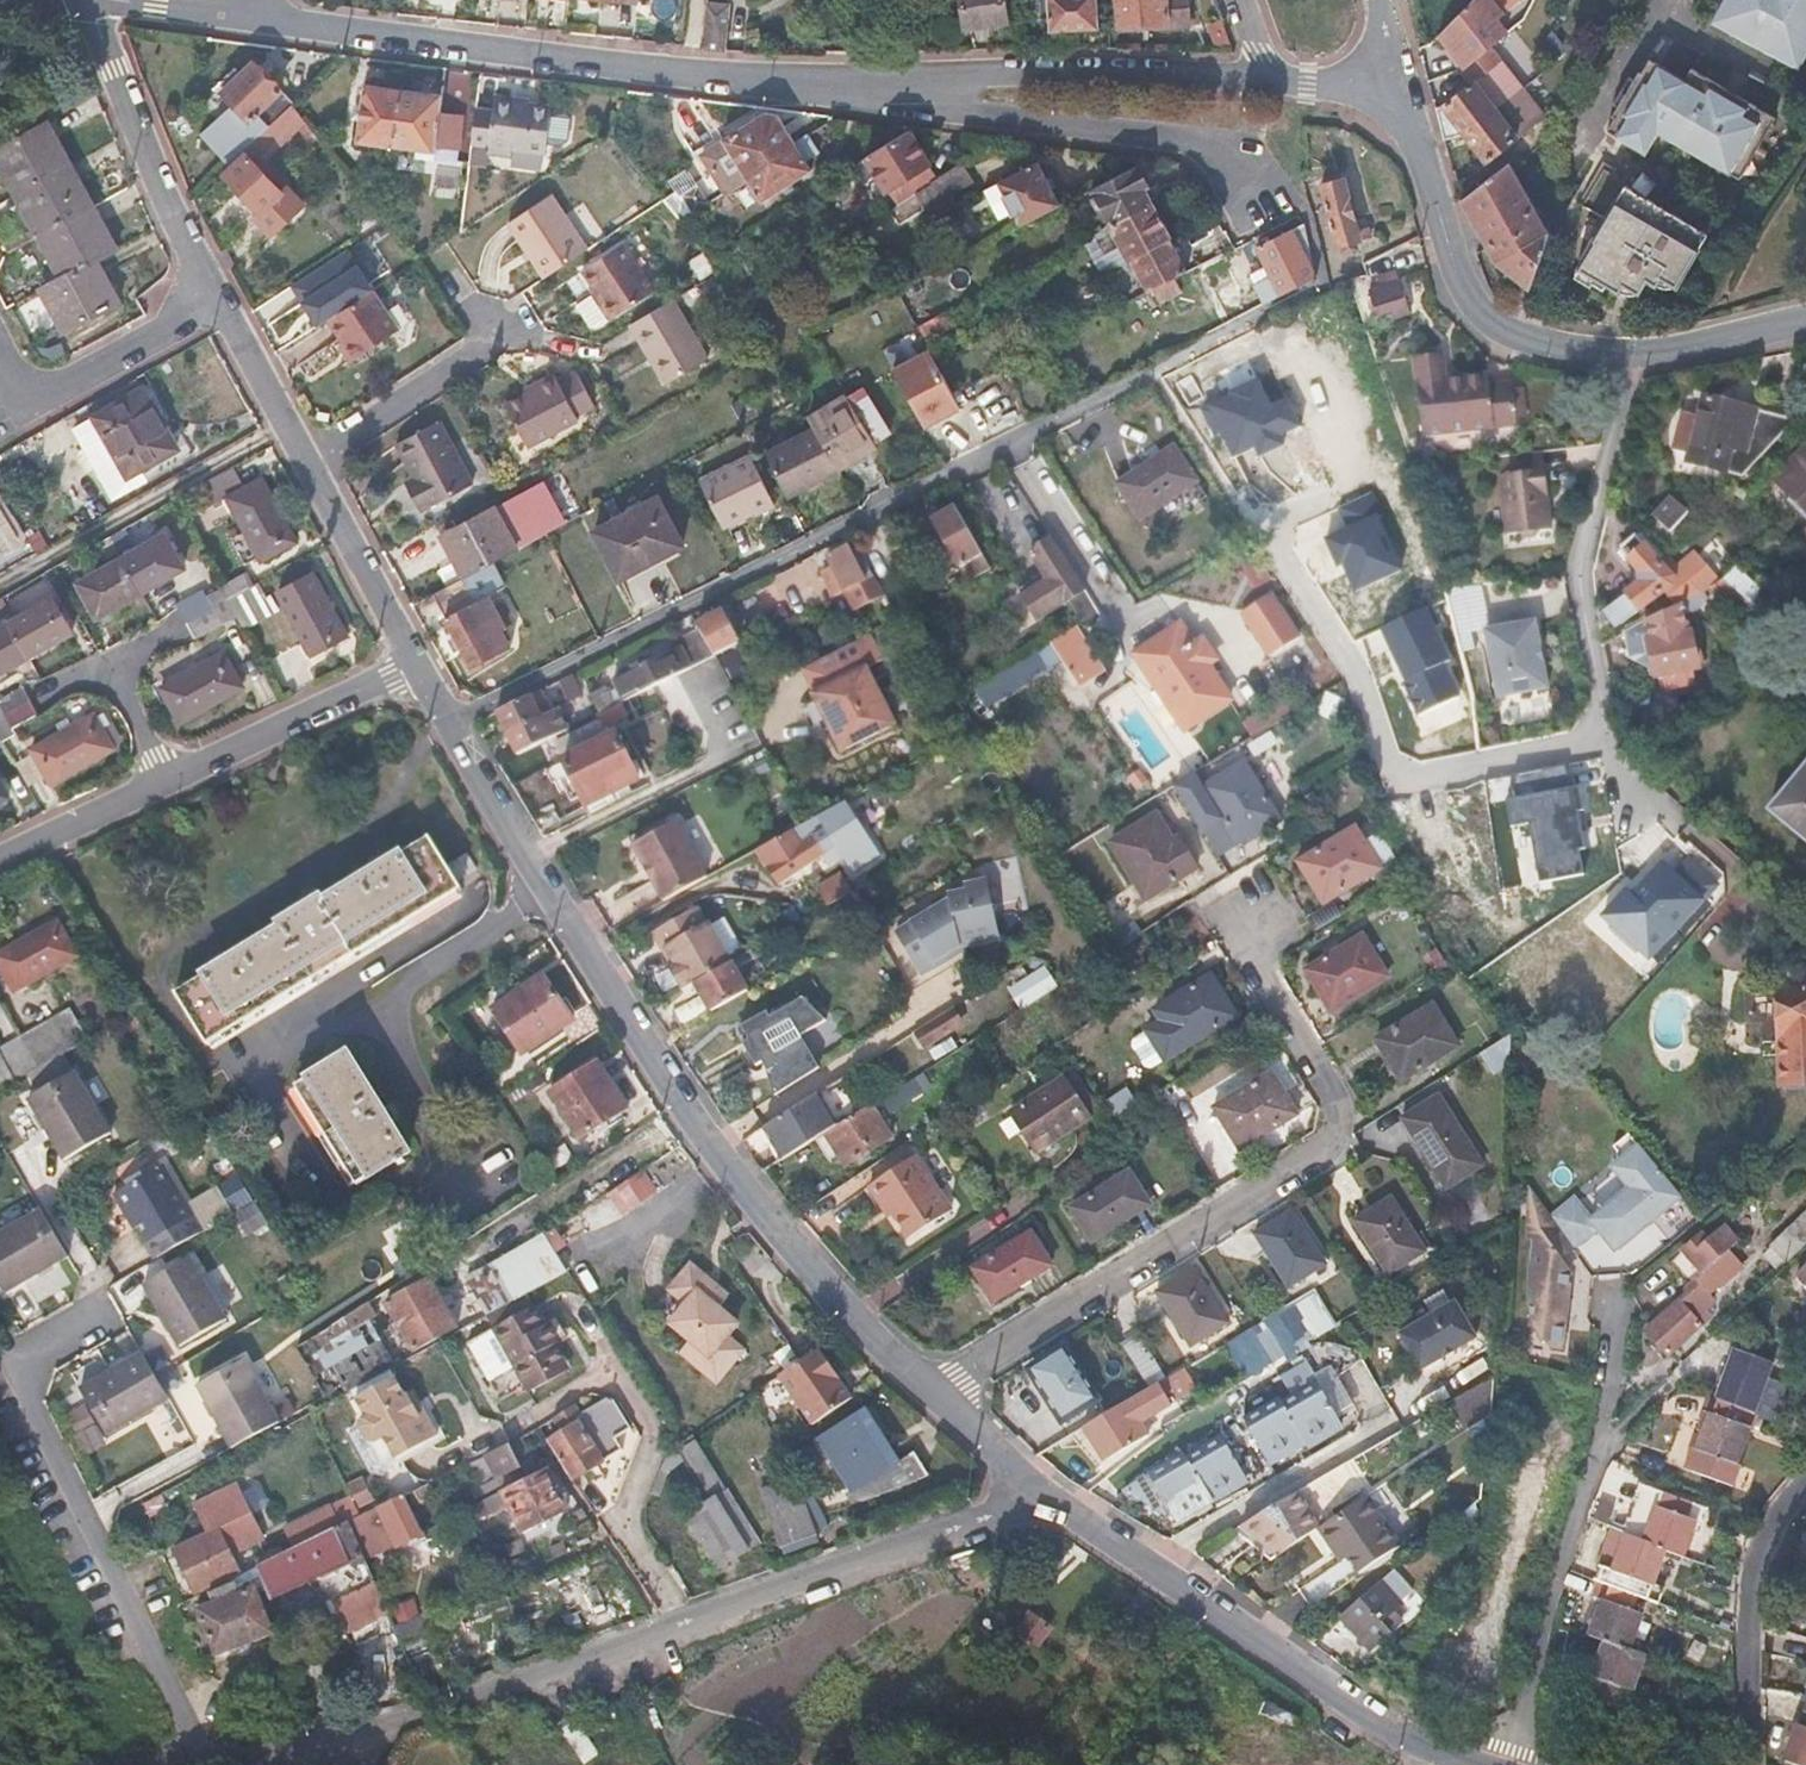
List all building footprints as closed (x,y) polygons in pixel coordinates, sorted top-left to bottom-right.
[(704,45),(726,48),(731,2),(719,0),(709,0),(704,45)] [(1005,0),(963,0),(967,26),(1008,19),(1005,0)] [(1034,28),(1101,25),(1100,0),(1032,0),(1034,28)] [(1112,24),(1170,20),(1172,35),(1193,35),(1190,0),(1110,0),(1112,24)] [(1427,44),(1452,71),(1460,63),(1483,43),(1496,31),(1486,20),(1493,13),(1481,0),(1475,0),(1427,44)] [(1718,18),(1800,66),(1805,55),(1805,0),(1728,0),(1718,18)] [(1483,43),(1460,63),(1473,78),(1495,58),(1483,43)] [(1645,67),(1618,111),(1620,113),(1612,125),(1622,132),(1648,148),(1662,127),(1740,176),(1777,115),(1696,65),(1689,76),(1666,61),(1656,55),(1647,68),(1645,67)] [(292,101),(294,99),(255,58),(221,91),(260,132),(292,101)] [(1540,117),(1500,62),(1468,85),(1508,140),(1540,117)] [(392,142),(400,86),(366,82),(359,138),(392,142)] [(1508,140),(1468,85),(1436,108),(1476,163),(1508,140)] [(444,92),(400,86),(392,142),(435,147),(436,141),(441,110),(444,92)] [(500,93),(499,97),(531,102),(531,97),(500,93)] [(497,108),(478,105),(472,142),(490,144),(489,151),(512,154),(513,149),(546,153),(553,105),(531,102),(499,97),(497,108)] [(304,117),(292,101),(260,132),(252,140),(243,149),(230,162),(233,165),(226,173),(265,208),(260,213),(277,229),(307,195),(263,156),(304,117)] [(461,113),(441,110),(436,141),(457,144),(461,113)] [(721,138),(741,171),(794,140),(793,138),(781,119),(764,112),(721,138)] [(72,162),(49,120),(0,147),(0,162),(17,193),(72,162)] [(908,127),(865,154),(887,187),(930,161),(908,127)] [(794,140),(741,171),(758,197),(809,166),(804,156),(817,149),(807,130),(793,138),(794,140)] [(221,154),(230,162),(243,149),(252,140),(243,132),(221,154)] [(1033,154),(994,176),(993,179),(978,187),(984,198),(980,201),(988,210),(991,208),(997,217),(1010,209),(1018,220),(1055,199),(1056,197),(1039,159),(1037,156),(1035,154),(1033,154)] [(1461,191),(1471,213),(1516,177),(1520,174),(1510,160),(1507,156),(1461,191)] [(897,202),(890,206),(899,221),(924,206),(923,203),(938,193),(940,196),(972,175),(964,159),(939,175),(897,202)] [(930,161),(887,187),(897,202),(939,175),(930,161)] [(1093,185),(1111,221),(1153,200),(1146,186),(1151,184),(1139,161),(1093,185)] [(95,206),(72,162),(17,193),(39,235),(95,206)] [(1358,227),(1345,176),(1323,182),(1339,242),(1343,241),(1346,247),(1358,244),(1357,238),(1376,232),(1373,223),(1358,227)] [(1516,177),(1471,213),(1490,252),(1532,282),(1547,230),(1516,177)] [(1676,283),(1708,230),(1628,181),(1596,235),(1597,235),(1578,267),(1605,284),(1607,280),(1620,288),(1624,280),(1639,290),(1647,276),(1656,282),(1661,274),(1676,283)] [(505,219),(541,274),(584,245),(548,190),(505,219)] [(1111,221),(1089,233),(1108,268),(1133,255),(1171,235),(1153,200),(1111,221)] [(117,247),(95,206),(39,235),(62,276),(97,257),(117,247)] [(1252,273),(1266,301),(1316,275),(1306,225),(1304,222),(1258,245),(1267,264),(1252,273)] [(1133,255),(1150,289),(1189,269),(1171,235),(1133,255)] [(648,287),(617,240),(577,267),(591,286),(576,297),(590,320),(596,321),(648,287)] [(62,276),(40,288),(63,329),(120,299),(97,257),(62,276)] [(1401,279),(1370,289),(1381,320),(1411,310),(1401,279)] [(375,283),(332,312),(357,351),(400,322),(375,283)] [(684,285),(642,311),(678,368),(719,343),(684,285)] [(930,351),(890,370),(920,432),(960,413),(930,351)] [(1273,402),(1252,360),(1222,374),(1230,391),(1199,407),(1218,443),(1226,439),(1236,459),(1256,449),(1261,460),(1287,447),(1283,438),(1303,428),(1287,395),(1273,402)] [(1438,364),(1410,367),(1421,443),(1515,428),(1510,389),(1487,392),(1485,381),(1442,385),(1438,364)] [(554,376),(549,368),(531,378),(533,382),(503,399),(526,440),(594,402),(572,365),(554,376)] [(179,444),(146,386),(74,425),(113,495),(194,450),(189,439),(179,444)] [(1689,458),(1742,474),(1795,418),(1708,394),(1702,413),(1692,451),(1689,458)] [(849,396),(809,415),(815,425),(837,464),(876,443),(849,396)] [(1674,446),(1692,451),(1702,413),(1685,408),(1674,446)] [(394,442),(412,475),(416,481),(407,487),(420,508),(471,480),(437,418),(394,442)] [(766,449),(788,496),(840,470),(837,464),(815,425),(766,449)] [(1174,444),(1118,482),(1142,517),(1198,479),(1174,444)] [(1779,478),(1793,493),(1799,491),(1805,498),(1805,450),(1779,478)] [(774,499),(750,452),(701,477),(727,525),(774,499)] [(1534,456),(1504,460),(1507,479),(1494,483),(1502,539),(1544,533),(1534,456)] [(249,484),(238,463),(208,480),(219,501),(229,495),(261,556),(296,538),(263,477),(249,484)] [(416,481),(412,475),(403,480),(407,487),(416,481)] [(562,507),(568,520),(596,505),(590,493),(562,507)] [(1338,508),(1346,526),(1322,536),(1337,567),(1341,565),(1354,593),(1408,569),(1373,493),(1338,508)] [(684,545),(660,494),(596,527),(621,577),(684,545)] [(1671,495),(1652,514),(1669,529),(1686,509),(1671,495)] [(989,566),(957,503),(933,516),(957,564),(967,558),(975,574),(989,566)] [(493,560),(518,547),(497,505),(444,533),(466,574),(493,560)] [(1680,567),(1668,553),(1660,559),(1633,528),(1616,544),(1639,570),(1639,583),(1606,609),(1619,627),(1668,589),(1680,604),(1705,592),(1720,578),(1697,551),(1680,567)] [(122,555),(141,590),(184,565),(166,531),(122,555)] [(1801,556),(1805,552),(1805,532),(1792,543),(1801,556)] [(118,549),(110,535),(99,541),(107,556),(118,549)] [(1085,588),(1052,536),(1031,550),(1049,579),(1024,595),(1039,618),(1085,588)] [(830,554),(847,590),(868,580),(851,545),(830,554)] [(98,614),(141,590),(122,555),(79,579),(98,614)] [(466,574),(434,591),(473,665),(510,645),(498,619),(499,617),(487,595),(505,585),(493,560),(466,574)] [(1743,593),(1755,579),(1736,563),(1725,574),(1743,593)] [(313,568),(280,587),(315,652),(349,633),(313,568)] [(257,579),(229,595),(238,612),(245,624),(276,607),(260,577),(257,579)] [(225,620),(238,612),(229,595),(223,583),(209,591),(215,603),(225,620)] [(1473,635),(1487,632),(1477,585),(1452,591),(1465,653),(1476,650),(1473,635)] [(906,593),(892,601),(902,616),(916,608),(906,593)] [(9,618),(28,653),(71,629),(53,594),(9,618)] [(1269,594),(1241,613),(1269,654),(1297,636),(1269,594)] [(1739,621),(1753,626),(1759,599),(1743,595),(1739,621)] [(721,607),(696,619),(699,625),(713,654),(738,642),(721,607)] [(1419,718),(1468,694),(1426,609),(1384,629),(1407,676),(1400,680),(1419,718)] [(1650,619),(1628,630),(1633,655),(1660,669),(1663,677),(1668,677),(1670,689),(1694,685),(1692,672),(1698,671),(1691,628),(1684,629),(1681,614),(1650,619)] [(28,653),(9,618),(0,624),(0,669),(28,653)] [(1181,621),(1131,653),(1184,730),(1233,698),(1209,662),(1217,657),(1202,637),(1194,641),(1181,621)] [(1537,621),(1487,632),(1500,698),(1550,688),(1537,621)] [(713,654),(699,625),(676,635),(680,642),(615,676),(620,687),(610,692),(606,685),(592,693),(600,710),(713,654)] [(1051,643),(1080,688),(1107,671),(1078,626),(1051,643)] [(871,631),(803,666),(815,689),(812,692),(840,748),(895,722),(868,664),(884,657),(871,631)] [(242,682),(225,648),(163,684),(181,717),(242,682)] [(583,692),(573,672),(559,679),(568,700),(583,692)] [(30,697),(23,686),(0,697),(0,702),(5,710),(30,697)] [(542,713),(533,692),(498,710),(507,731),(542,713)] [(1315,715),(1337,724),(1346,702),(1325,692),(1315,715)] [(1,736),(15,729),(13,724),(5,710),(0,702),(0,733),(1,736)] [(550,709),(542,713),(507,731),(516,752),(559,730),(550,709)] [(112,744),(94,711),(31,745),(49,778),(112,744)] [(605,736),(597,717),(554,738),(586,799),(634,777),(613,734),(605,736)] [(1246,758),(1203,785),(1235,842),(1279,815),(1246,758)] [(1805,838),(1805,762),(1769,808),(1805,838)] [(1542,882),(1584,874),(1581,851),(1586,849),(1581,825),(1596,822),(1586,772),(1568,775),(1570,788),(1503,802),(1508,826),(1530,823),(1542,882)] [(838,801),(798,823),(755,847),(777,881),(830,848),(842,849),(857,839),(838,801)] [(1180,835),(1173,838),(1158,810),(1110,839),(1145,897),(1197,865),(1180,835)] [(629,843),(660,900),(703,876),(673,820),(629,843)] [(1356,824),(1299,860),(1323,902),(1382,864),(1356,824)] [(478,868),(469,852),(448,865),(429,836),(175,992),(207,1044),(462,890),(457,881),(478,868)] [(1721,883),(1690,854),(1678,867),(1670,859),(1638,893),(1633,888),(1606,917),(1651,958),(1721,883)] [(1017,857),(986,861),(992,902),(1023,898),(1017,857)] [(818,885),(828,904),(849,892),(849,891),(850,891),(839,873),(818,885)] [(894,928),(920,971),(937,960),(934,955),(959,940),(996,934),(984,877),(963,881),(964,887),(946,890),(948,895),(894,928)] [(828,904),(827,904),(838,922),(859,909),(849,892),(828,904)] [(669,965),(681,989),(695,981),(731,960),(708,921),(706,923),(695,904),(651,929),(656,937),(656,938),(661,947),(666,945),(675,959),(670,963),(669,965)] [(57,920),(0,952),(0,963),(14,988),(76,954),(57,920)] [(1363,931),(1306,966),(1330,1006),(1388,972),(1363,931)] [(934,955),(937,960),(962,945),(959,940),(934,955)] [(661,947),(670,963),(675,959),(666,945),(661,947)] [(678,1010),(686,1027),(748,988),(731,960),(695,981),(703,996),(678,1010)] [(1805,1080),(1805,972),(1780,973),(1784,1081),(1805,1080)] [(571,1019),(542,973),(492,1006),(523,1052),(571,1019)] [(1161,1019),(1147,1026),(1165,1057),(1238,1014),(1212,973),(1155,1007),(1161,1019)] [(766,1065),(774,1093),(820,1065),(800,1033),(826,1017),(802,994),(769,1013),(766,1008),(741,1023),(749,1037),(742,1040),(756,1062),(762,1059),(766,1065)] [(1432,1003),(1375,1038),(1400,1079),(1457,1044),(1432,1003)] [(942,1011),(913,1029),(922,1044),(963,1018),(953,1004),(942,1011)] [(71,1009),(21,1036),(39,1067),(88,1039),(71,1009)] [(21,1036),(0,1048),(0,1085),(1,1088),(39,1067),(21,1036)] [(408,1151),(348,1053),(296,1085),(357,1182),(394,1160),(398,1165),(406,1160),(403,1155),(408,1151)] [(628,1104),(599,1060),(552,1089),(581,1134),(628,1104)] [(1273,1071),(1214,1105),(1241,1147),(1297,1113),(1273,1071)] [(110,1134),(74,1072),(28,1099),(65,1161),(110,1134)] [(1062,1078),(1007,1114),(1034,1153),(1087,1117),(1062,1078)] [(831,1081),(763,1124),(783,1157),(824,1131),(852,1114),(831,1081)] [(1486,1162),(1442,1091),(1405,1113),(1448,1186),(1486,1162)] [(852,1114),(824,1131),(846,1165),(889,1136),(869,1103),(852,1114)] [(1146,1117),(1130,1126),(1137,1136),(1151,1125),(1146,1117)] [(1617,1156),(1605,1165),(1624,1189),(1593,1213),(1575,1191),(1546,1214),(1571,1246),(1577,1249),(1597,1232),(1615,1255),(1684,1200),(1628,1131),(1609,1146),(1617,1156)] [(878,1206),(882,1203),(905,1239),(948,1210),(914,1156),(867,1185),(878,1206)] [(192,1214),(164,1164),(115,1193),(124,1210),(130,1207),(148,1239),(192,1214)] [(622,1216),(659,1191),(644,1168),(606,1194),(622,1216)] [(1129,1171),(1073,1205),(1092,1240),(1148,1203),(1129,1171)] [(1559,1345),(1567,1346),(1570,1268),(1558,1256),(1571,1246),(1546,1214),(1526,1185),(1525,1213),(1532,1224),(1531,1259),(1528,1260),(1526,1304),(1526,1305),(1526,1306),(1526,1307),(1526,1308),(1526,1309),(1526,1310),(1526,1311),(1527,1312),(1527,1313),(1527,1314),(1527,1316),(1528,1318),(1528,1319),(1529,1321),(1529,1322),(1530,1323),(1530,1324),(1531,1325),(1531,1326),(1532,1328),(1533,1329),(1534,1330),(1534,1331),(1535,1332),(1536,1333),(1537,1334),(1538,1335),(1539,1336),(1540,1336),(1541,1337),(1542,1338),(1543,1339),(1544,1339),(1545,1340),(1546,1341),(1547,1342),(1548,1342),(1550,1343),(1551,1343),(1552,1343),(1553,1344),(1554,1344),(1556,1345),(1557,1345),(1558,1345),(1559,1345)] [(1393,1195),(1357,1216),(1390,1271),(1424,1248),(1393,1195)] [(39,1206),(0,1229),(0,1285),(2,1289),(66,1252),(39,1206)] [(1326,1263),(1292,1209),(1258,1230),(1286,1279),(1299,1271),(1304,1276),(1326,1263)] [(1787,1263),(1805,1245),(1805,1215),(1772,1245),(1787,1263)] [(1688,1249),(1706,1271),(1739,1241),(1726,1227),(1710,1240),(1704,1234),(1688,1249)] [(568,1266),(543,1230),(467,1277),(487,1312),(529,1288),(568,1266)] [(1032,1231),(977,1265),(995,1296),(1051,1263),(1032,1231)] [(226,1316),(189,1255),(144,1282),(180,1342),(226,1316)] [(1738,1267),(1730,1255),(1650,1330),(1670,1354),(1702,1322),(1692,1310),(1738,1267)] [(721,1292),(686,1261),(665,1285),(682,1300),(665,1317),(666,1320),(684,1335),(673,1347),(708,1376),(731,1348),(718,1335),(729,1322),(710,1305),(721,1292)] [(431,1279),(424,1265),(361,1306),(368,1320),(390,1309),(387,1302),(408,1292),(407,1290),(431,1279)] [(1197,1268),(1160,1289),(1187,1338),(1203,1329),(1206,1335),(1228,1322),(1197,1268)] [(457,1326),(431,1279),(407,1290),(408,1292),(387,1302),(390,1309),(413,1351),(457,1326)] [(529,1288),(487,1312),(494,1325),(516,1364),(527,1383),(568,1359),(558,1339),(563,1336),(553,1317),(547,1320),(529,1288)] [(1307,1341),(1335,1324),(1316,1291),(1224,1345),(1246,1383),(1310,1346),(1307,1341)] [(1455,1300),(1400,1332),(1421,1369),(1476,1337),(1455,1300)] [(361,1306),(298,1347),(325,1394),(389,1359),(368,1320),(361,1306)] [(560,1313),(553,1317),(563,1336),(571,1332),(560,1313)] [(516,1364),(494,1325),(469,1339),(491,1378),(516,1364)] [(1143,1387),(1161,1379),(1143,1337),(1124,1345),(1143,1387)] [(1097,1397),(1064,1344),(1042,1358),(1045,1365),(1034,1373),(1060,1420),(1097,1397)] [(1720,1361),(1709,1392),(1750,1409),(1756,1395),(1765,1399),(1778,1362),(1735,1345),(1727,1363),(1720,1361)] [(813,1347),(801,1355),(773,1374),(810,1427),(850,1399),(813,1347)] [(168,1398),(156,1377),(141,1352),(81,1388),(107,1433),(168,1398)] [(199,1381),(234,1444),(281,1418),(245,1355),(199,1381)] [(568,1359),(527,1383),(531,1389),(572,1365),(568,1359)] [(1362,1363),(1345,1367),(1352,1395),(1369,1391),(1362,1363)] [(1184,1366),(1158,1382),(1164,1393),(1190,1377),(1184,1366)] [(381,1458),(389,1461),(433,1436),(439,1433),(427,1410),(421,1413),(409,1391),(407,1392),(397,1373),(359,1394),(369,1413),(366,1415),(363,1424),(381,1458)] [(1130,1398),(1092,1421),(1113,1456),(1151,1434),(1143,1420),(1167,1405),(1155,1384),(1151,1386),(1145,1389),(1141,1392),(1130,1398)] [(1263,1408),(1246,1419),(1268,1455),(1286,1444),(1288,1448),(1322,1427),(1324,1432),(1342,1421),(1322,1385),(1303,1396),(1300,1392),(1283,1402),(1267,1413),(1263,1408)] [(415,1387),(409,1391),(421,1413),(427,1410),(415,1387)] [(1483,1417),(1492,1410),(1478,1388),(1469,1395),(1483,1417)] [(1703,1431),(1696,1448),(1740,1464),(1754,1427),(1745,1423),(1750,1409),(1709,1392),(1695,1428),(1703,1431)] [(574,1477),(623,1443),(615,1431),(631,1420),(614,1394),(608,1393),(582,1411),(577,1404),(557,1418),(564,1430),(550,1439),(563,1460),(574,1477)] [(857,1488),(891,1464),(860,1414),(823,1438),(857,1489),(857,1488)] [(1679,1441),(1696,1448),(1703,1431),(1695,1428),(1686,1425),(1679,1441)] [(510,1442),(501,1447),(492,1452),(487,1454),(499,1477),(502,1483),(537,1466),(523,1437),(510,1442)] [(1150,1473),(1170,1509),(1188,1499),(1190,1503),(1224,1484),(1226,1487),(1244,1476),(1224,1440),(1208,1449),(1205,1444),(1186,1455),(1170,1465),(1169,1463),(1150,1473)] [(864,1499),(931,1472),(916,1449),(891,1464),(857,1488),(864,1499)] [(548,1468),(505,1488),(513,1504),(526,1529),(568,1509),(548,1468)] [(410,1491),(415,1501),(435,1492),(430,1482),(410,1491)] [(827,1513),(815,1493),(791,1501),(785,1482),(766,1488),(783,1548),(816,1538),(815,1532),(830,1526),(827,1513)] [(726,1486),(724,1487),(687,1512),(722,1566),(761,1541),(726,1486)] [(1380,1486),(1333,1518),(1348,1540),(1355,1535),(1374,1562),(1413,1535),(1380,1486)] [(505,1488),(485,1498),(491,1510),(493,1514),(513,1504),(505,1488)] [(404,1494),(378,1507),(363,1514),(381,1551),(382,1554),(402,1543),(423,1533),(421,1529),(404,1494)] [(1296,1494),(1243,1526),(1281,1553),(1319,1527),(1296,1494)] [(1657,1508),(1644,1540),(1669,1550),(1687,1557),(1699,1521),(1689,1517),(1693,1504),(1666,1494),(1663,1508),(1657,1508)] [(354,1495),(333,1505),(342,1524),(349,1521),(363,1514),(354,1495)] [(491,1510),(485,1498),(467,1507),(473,1519),(491,1510)] [(333,1505),(288,1527),(297,1546),(342,1524),(333,1505)] [(363,1514),(349,1521),(367,1558),(381,1551),(363,1514)] [(334,1600),(347,1628),(390,1608),(367,1558),(349,1521),(342,1524),(297,1546),(283,1553),(260,1564),(258,1565),(270,1593),(313,1573),(334,1600)] [(238,1571),(219,1529),(176,1550),(196,1592),(238,1571)] [(1606,1564),(1600,1580),(1641,1596),(1662,1604),(1667,1588),(1657,1584),(1669,1550),(1644,1540),(1627,1533),(1624,1543),(1610,1539),(1601,1563),(1606,1564)] [(118,1548),(127,1567),(137,1561),(127,1543),(118,1548)] [(1383,1580),(1343,1614),(1368,1648),(1391,1630),(1382,1620),(1403,1602),(1383,1580)] [(1590,1634),(1607,1640),(1635,1651),(1647,1615),(1635,1611),(1641,1596),(1600,1580),(1595,1594),(1597,1595),(1590,1615),(1596,1617),(1590,1634)] [(247,1622),(255,1640),(275,1632),(257,1585),(234,1595),(229,1585),(217,1590),(220,1599),(198,1608),(217,1655),(236,1648),(228,1630),(247,1622)] [(1038,1647),(1050,1630),(1031,1617),(1019,1634),(1038,1647)] [(236,1648),(255,1640),(247,1622),(228,1630),(236,1648)] [(1597,1677),(1592,1691),(1604,1695),(1620,1701),(1626,1688),(1634,1690),(1647,1655),(1641,1653),(1635,1651),(1607,1640),(1594,1674),(1597,1677)] [(1604,1695),(1592,1691),(1587,1705),(1614,1715),(1620,1701),(1604,1695)] [(1802,1723),(1800,1724),(1786,1761),(1799,1764),(1805,1764),(1805,1713),(1802,1723)] [(582,1764),(598,1755),(585,1734),(569,1743),(582,1764)]
